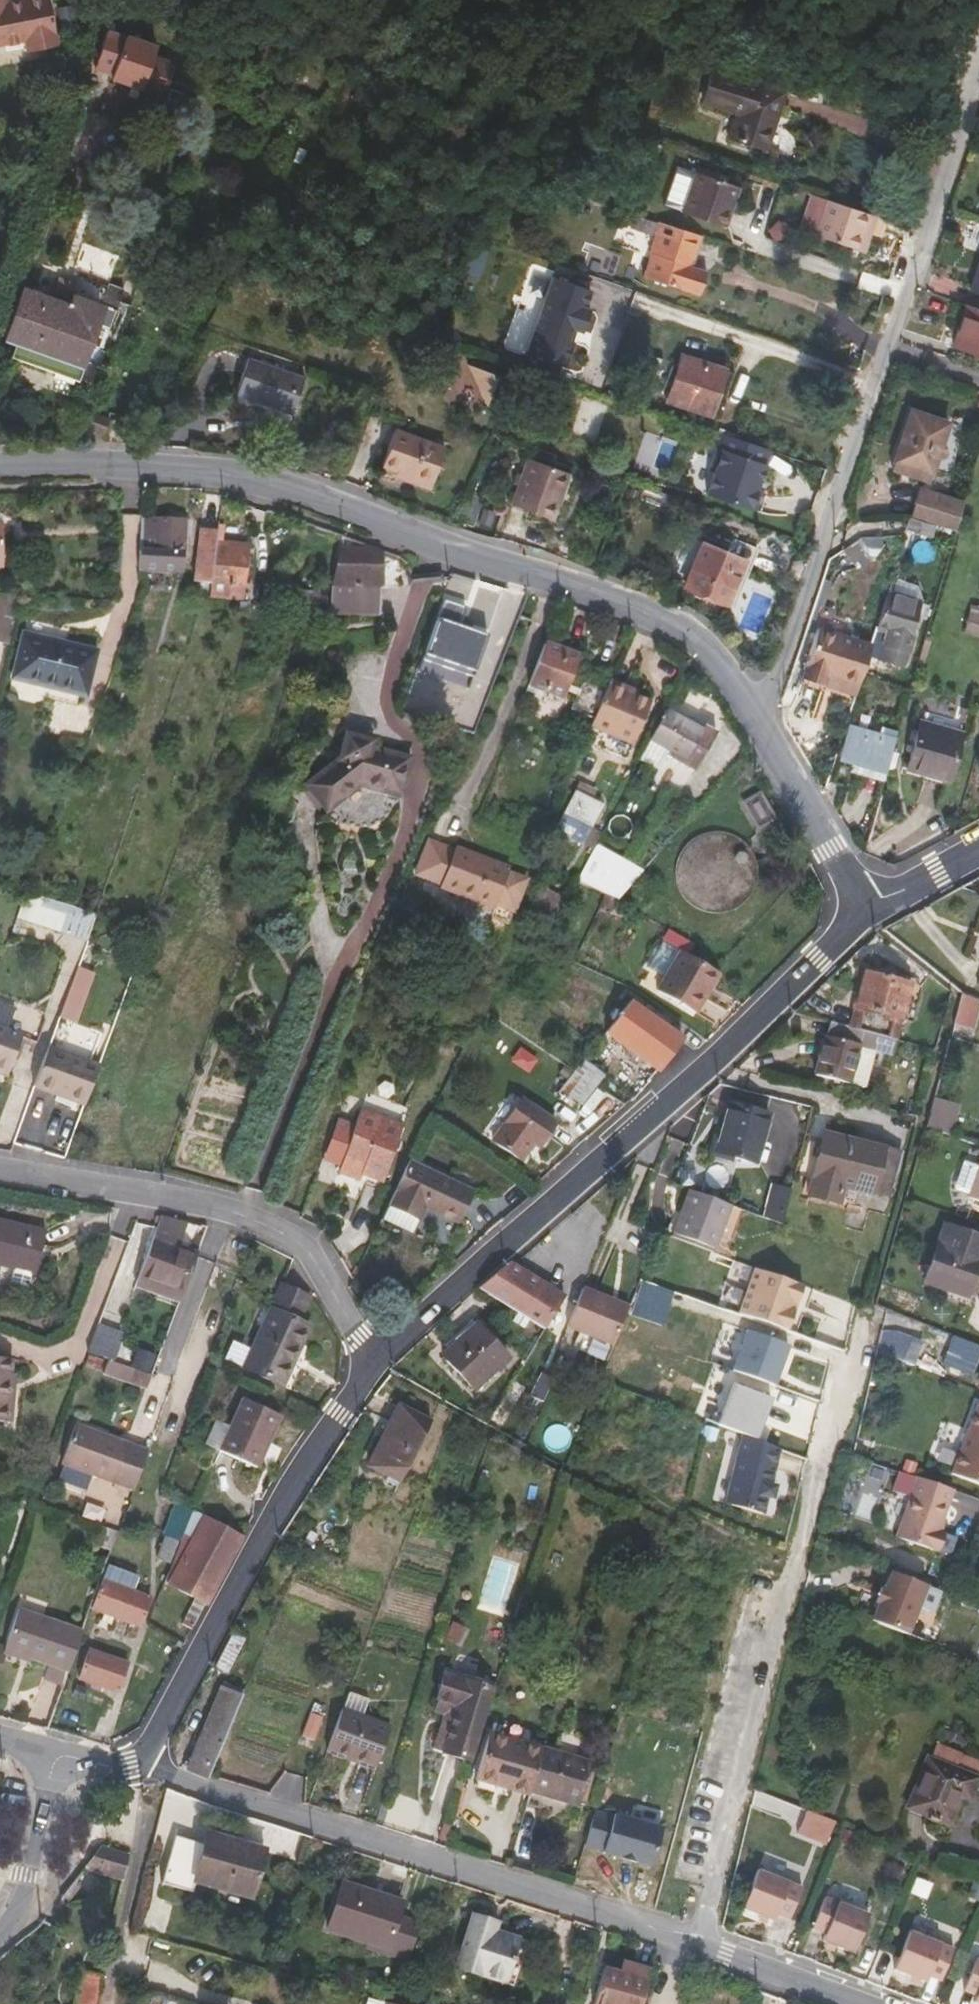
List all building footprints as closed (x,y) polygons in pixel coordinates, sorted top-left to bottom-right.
[(7,2),(6,0),(0,0),(0,46),(9,44),(20,42),(26,41),(31,40),(33,50),(59,45),(50,0),(15,0),(7,2)] [(153,47),(108,31),(95,66),(109,71),(107,76),(126,83),(128,78),(140,82),(138,87),(152,92),(163,91),(172,68),(165,60),(150,55),(153,47)] [(738,112),(730,137),(761,148),(765,149),(767,145),(774,123),(766,120),(777,89),(713,69),(703,101),(738,112)] [(128,78),(126,83),(138,87),(140,82),(128,78)] [(773,164),(778,148),(767,145),(765,149),(761,148),(758,159),(773,164)] [(680,212),(722,226),(728,209),(723,207),(731,185),(692,172),(680,212)] [(728,209),(735,187),(731,185),(723,207),(728,209)] [(859,226),(863,227),(868,213),(821,198),(810,233),(852,247),(859,226)] [(852,247),(861,250),(866,235),(877,239),(884,219),(868,213),(863,227),(859,226),(852,247)] [(656,225),(629,215),(625,227),(652,236),(656,225)] [(696,238),(659,225),(642,276),(697,294),(704,271),(691,267),(686,265),(696,238)] [(700,239),(696,238),(686,265),(691,267),(700,239)] [(560,363),(567,360),(573,341),(567,339),(571,327),(577,329),(582,331),(590,310),(585,308),(591,289),(553,276),(527,352),(560,363)] [(18,341),(14,355),(77,377),(102,305),(75,295),(71,305),(25,289),(8,337),(18,341)] [(978,353),(978,307),(968,304),(954,345),(978,353)] [(567,339),(573,341),(577,329),(571,327),(567,339)] [(710,414),(724,369),(682,356),(668,400),(710,414)] [(266,405),(268,401),(293,410),(303,377),(250,358),(237,394),(266,405)] [(493,403),(495,361),(447,359),(446,402),(493,403)] [(931,472),(948,422),(914,411),(897,460),(931,472)] [(93,412),(88,427),(105,434),(110,418),(93,412)] [(713,430),(707,445),(718,449),(723,434),(713,430)] [(430,488),(444,447),(394,431),(383,465),(410,474),(408,481),(430,488)] [(760,494),(757,488),(770,450),(723,434),(718,449),(712,465),(715,471),(707,495),(755,511),(760,494)] [(562,490),(568,471),(527,457),(511,504),(549,517),(558,489),(562,490)] [(966,495),(923,482),(912,516),(931,522),(956,529),(966,495)] [(761,513),(766,496),(760,494),(755,511),(761,513)] [(928,532),(931,522),(912,516),(908,527),(928,532)] [(137,571),(176,572),(177,552),(183,552),(183,537),(184,521),(184,520),(139,518),(137,571)] [(693,561),(683,585),(725,602),(749,545),(708,527),(701,542),(681,534),(673,552),(693,561)] [(199,530),(193,582),(210,584),(214,542),(215,532),(199,530)] [(12,531),(0,531),(0,552),(12,552),(12,531)] [(241,600),(248,545),(214,542),(210,584),(208,597),(241,600)] [(380,550),(339,549),(331,587),(379,588),(380,550)] [(331,614),(378,615),(379,588),(331,587),(331,614)] [(317,608),(318,594),(300,592),(299,607),(317,608)] [(920,602),(888,592),(878,627),(890,630),(885,648),(882,657),(902,664),(920,602)] [(6,645),(19,595),(0,594),(0,643),(6,645)] [(971,607),(968,631),(978,632),(978,608),(971,607)] [(474,677),(490,634),(440,617),(424,659),(474,677)] [(821,627),(805,679),(856,695),(872,644),(821,627)] [(872,644),(885,648),(890,630),(878,627),(872,644)] [(22,634),(12,679),(85,696),(95,651),(22,634)] [(564,698),(580,657),(547,644),(531,686),(564,698)] [(580,682),(569,709),(591,719),(604,691),(580,682)] [(621,695),(623,689),(608,682),(604,691),(591,719),(588,727),(611,738),(630,698),(621,695)] [(630,746),(648,706),(630,698),(611,738),(630,746)] [(668,711),(649,741),(695,769),(713,738),(668,711)] [(920,722),(908,766),(948,778),(961,734),(920,722)] [(853,758),(859,760),(856,770),(884,779),(896,737),(853,725),(851,725),(842,756),(853,758)] [(326,810),(359,784),(397,796),(408,760),(368,748),(369,742),(346,734),(338,760),(307,785),(326,810)] [(853,758),(850,768),(856,770),(859,760),(853,758)] [(563,835),(581,844),(600,809),(588,802),(593,792),(577,784),(555,826),(565,832),(563,835)] [(759,795),(743,803),(757,827),(772,819),(759,795)] [(545,813),(529,809),(527,819),(543,824),(545,813)] [(730,835),(723,833),(715,832),(708,833),(701,834),(694,837),(688,842),(683,847),(679,853),(676,859),(674,866),(674,874),(675,881),(677,888),(680,894),(685,900),(690,905),(696,909),(703,911),(710,913),(717,913),(725,912),(732,909),(738,906),(743,901),(748,896),(752,889),(754,882),(755,875),(755,868),(754,861),(751,854),(747,848),(742,843),(736,838),(730,835)] [(439,885),(438,887),(448,891),(463,855),(453,851),(452,853),(426,844),(416,871),(441,881),(439,885)] [(485,861),(483,863),(463,855),(448,891),(490,908),(506,869),(485,861)] [(493,909),(508,870),(506,869),(490,908),(493,909)] [(582,870),(577,880),(604,894),(617,900),(622,890),(582,870)] [(416,871),(415,875),(439,885),(441,881),(416,871)] [(549,916),(559,900),(538,888),(530,905),(549,916)] [(95,917),(29,892),(20,916),(86,940),(95,917)] [(598,908),(609,913),(617,900),(604,894),(598,908)] [(666,976),(680,952),(665,943),(651,968),(666,976)] [(659,990),(698,1013),(711,991),(707,989),(717,973),(680,952),(666,976),(659,990)] [(711,991),(721,975),(717,973),(707,989),(711,991)] [(909,986),(864,973),(849,1028),(894,1040),(909,986)] [(976,1031),(978,1017),(978,995),(961,992),(954,1027),(976,1031)] [(605,1033),(657,1072),(681,1040),(629,1001),(605,1033)] [(46,1009),(32,1003),(20,1036),(34,1041),(46,1009)] [(11,1033),(15,1022),(0,1016),(0,1029),(11,1033)] [(873,1050),(890,1055),(894,1040),(849,1028),(830,1022),(815,1073),(815,1075),(863,1088),(873,1050)] [(20,1036),(11,1033),(0,1029),(0,1075),(5,1077),(20,1036)] [(85,1100),(97,1066),(47,1047),(33,1087),(57,1095),(58,1090),(85,1100)] [(602,1079),(583,1063),(574,1073),(595,1087),(602,1079)] [(569,1095),(581,1104),(595,1087),(574,1073),(559,1093),(566,1098),(569,1095)] [(83,1105),(85,1100),(58,1090),(57,1095),(83,1105)] [(520,1100),(491,1140),(520,1162),(533,1145),(537,1148),(555,1125),(520,1100)] [(965,1109),(939,1100),(930,1129),(956,1138),(965,1109)] [(755,1163),(769,1114),(729,1103),(715,1152),(755,1163)] [(338,1172),(362,1112),(359,1111),(354,1127),(340,1164),(337,1172),(338,1172)] [(362,1112),(338,1172),(360,1180),(362,1174),(379,1180),(401,1126),(362,1112)] [(340,1164),(354,1127),(336,1120),(322,1158),(340,1164)] [(381,1181),(402,1126),(401,1126),(379,1180),(381,1181)] [(840,1203),(843,1188),(854,1190),(866,1144),(824,1132),(808,1195),(840,1203)] [(873,1195),(885,1149),(866,1144),(854,1190),(873,1195)] [(456,1222),(471,1191),(408,1161),(387,1205),(419,1219),(424,1208),(456,1222)] [(978,1201),(978,1171),(968,1197),(978,1201)] [(782,1220),(791,1187),(773,1182),(764,1215),(782,1220)] [(672,1236),(713,1251),(731,1205),(690,1189),(672,1236)] [(381,1218),(413,1233),(419,1219),(387,1205),(381,1218)] [(162,1211),(160,1217),(153,1236),(175,1244),(185,1219),(162,1211)] [(33,1272),(35,1273),(46,1232),(0,1221),(0,1264),(17,1268),(33,1272)] [(978,1279),(978,1239),(943,1226),(924,1283),(972,1299),(978,1279)] [(148,1246),(139,1243),(143,1234),(135,1231),(118,1277),(135,1283),(148,1246)] [(175,1244),(153,1236),(138,1278),(181,1293),(194,1256),(174,1248),(175,1244)] [(514,1266),(509,1263),(479,1288),(544,1327),(563,1296),(514,1266)] [(787,1329),(803,1285),(756,1267),(740,1312),(787,1329)] [(33,1272),(17,1268),(12,1285),(29,1289),(33,1272)] [(138,1278),(135,1286),(177,1301),(181,1293),(138,1278)] [(281,1284),(251,1351),(244,1369),(281,1385),(308,1325),(296,1320),(306,1296),(281,1284)] [(630,1313),(664,1321),(671,1292),(637,1284),(630,1313)] [(585,1334),(579,1349),(607,1360),(628,1307),(583,1288),(567,1326),(585,1334)] [(475,1324),(442,1355),(474,1389),(507,1358),(475,1324)] [(119,1329),(109,1358),(137,1368),(147,1339),(119,1329)] [(773,1383),(788,1344),(747,1329),(732,1368),(773,1383)] [(896,1332),(879,1334),(874,1351),(903,1361),(910,1337),(896,1332)] [(953,1336),(943,1365),(972,1376),(978,1358),(978,1346),(953,1336)] [(231,1342),(224,1360),(244,1369),(251,1351),(231,1342)] [(9,1393),(10,1376),(11,1359),(0,1358),(0,1423),(6,1423),(7,1411),(11,1411),(12,1393),(9,1393)] [(137,1368),(133,1367),(109,1358),(104,1372),(146,1387),(151,1373),(148,1372),(145,1371),(137,1368)] [(716,1424),(742,1434),(754,1439),(770,1398),(732,1384),(716,1424)] [(243,1399),(230,1427),(220,1450),(256,1467),(279,1415),(243,1399)] [(978,1403),(950,1473),(978,1484),(978,1403)] [(382,1439),(368,1466),(387,1476),(399,1483),(430,1422),(404,1408),(386,1441),(382,1439)] [(215,1421),(206,1444),(220,1450),(230,1427),(215,1421)] [(64,1463),(91,1473),(133,1489),(147,1450),(75,1424),(61,1462),(64,1463)] [(754,1439),(742,1434),(726,1506),(762,1514),(766,1497),(772,1498),(775,1486),(769,1485),(777,1448),(754,1439)] [(58,1480),(85,1490),(91,1473),(64,1463),(58,1480)] [(926,1528),(924,1528),(938,1486),(901,1474),(881,1534),(920,1547),(926,1528)] [(396,1489),(399,1483),(387,1476),(384,1482),(396,1489)] [(195,1598),(182,1623),(191,1628),(209,1595),(240,1538),(191,1512),(164,1582),(195,1598)] [(168,1560),(176,1540),(164,1535),(155,1555),(168,1560)] [(126,1590),(131,1591),(138,1573),(133,1571),(106,1562),(100,1580),(126,1590)] [(924,1643),(942,1594),(889,1575),(883,1592),(880,1591),(875,1606),(878,1607),(871,1624),(924,1643)] [(100,1580),(90,1608),(103,1613),(111,1616),(116,1618),(126,1590),(100,1580)] [(131,1591),(126,1590),(116,1618),(139,1626),(149,1598),(131,1591)] [(25,1595),(21,1605),(44,1613),(48,1602),(25,1595)] [(17,1609),(4,1647),(67,1671),(81,1632),(17,1609)] [(108,1623),(111,1616),(103,1613),(101,1621),(108,1623)] [(233,1633),(215,1666),(226,1673),(244,1639),(233,1633)] [(88,1651),(79,1678),(92,1682),(93,1682),(103,1656),(88,1651)] [(103,1656),(93,1682),(99,1684),(117,1691),(126,1664),(103,1656)] [(492,1687),(445,1673),(437,1698),(457,1705),(443,1753),(469,1761),(492,1687)] [(243,1695),(222,1687),(187,1770),(207,1779),(243,1695)] [(373,1769),(390,1727),(367,1719),(373,1701),(351,1693),(344,1710),(343,1710),(327,1751),(373,1769)] [(444,1714),(433,1750),(443,1753),(457,1705),(437,1698),(433,1711),(444,1714)] [(226,1738),(284,1760),(295,1731),(237,1710),(226,1738)] [(314,1738),(324,1716),(314,1711),(304,1733),(314,1738)] [(490,1735),(477,1779),(530,1795),(531,1791),(543,1751),(490,1735)] [(936,1746),(931,1759),(975,1776),(978,1768),(978,1762),(936,1746)] [(578,1805),(590,1764),(543,1751),(531,1791),(578,1805)] [(973,1794),(978,1778),(975,1776),(931,1759),(927,1757),(907,1808),(949,1825),(963,1790),(973,1794)] [(585,1843),(650,1866),(663,1830),(615,1812),(614,1817),(596,1811),(585,1843)] [(801,1836),(831,1848),(841,1824),(811,1812),(801,1836)] [(190,1891),(193,1881),(251,1898),(264,1850),(206,1833),(203,1844),(174,1836),(161,1883),(190,1891)] [(101,1845),(84,1867),(124,1880),(130,1854),(101,1845)] [(790,1923),(802,1890),(757,1873),(743,1913),(774,1924),(776,1918),(790,1923)] [(68,1902),(80,1886),(73,1881),(61,1897),(68,1902)] [(386,1948),(407,1954),(416,1923),(396,1917),(400,1902),(342,1883),(327,1929),(369,1942),(386,1948)] [(855,1955),(869,1915),(825,1899),(813,1932),(826,1936),(823,1943),(855,1955)] [(472,1916),(455,1968),(493,1981),(496,1973),(516,1979),(528,1942),(495,1931),(497,1924),(472,1916)] [(944,1979),(956,1946),(912,1929),(896,1970),(927,1982),(930,1974),(944,1979)] [(386,1948),(369,1942),(367,1948),(405,1960),(407,1954),(386,1948)] [(967,1988),(978,1992),(978,1955),(967,1988)] [(595,2003),(640,2003),(649,1972),(623,1965),(621,1973),(605,1970),(595,2003)] [(103,1973),(80,1969),(74,2003),(97,2003),(103,1973)] [(493,1981),(513,1987),(516,1979),(496,1973),(493,1981)]
